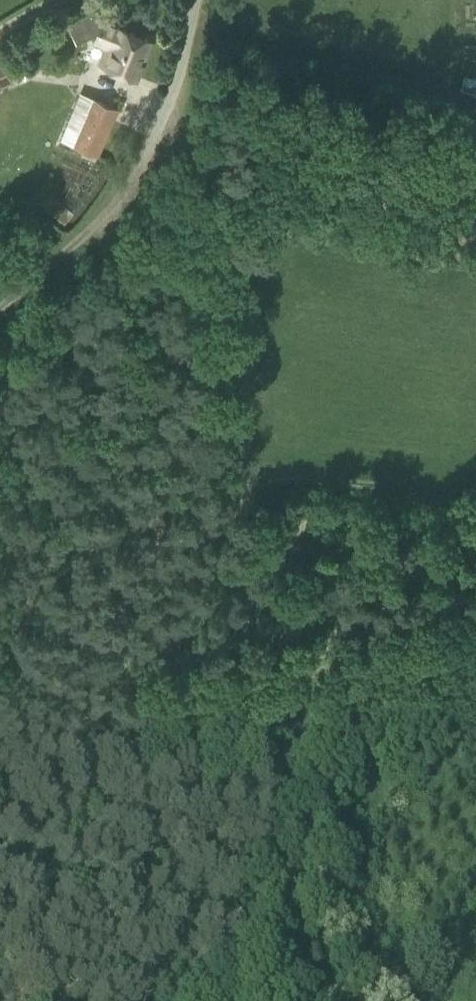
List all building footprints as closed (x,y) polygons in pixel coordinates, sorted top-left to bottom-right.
[(134,75),(148,39),(102,20),(106,9),(98,6),(67,21),(77,42),(98,32),(95,39),(109,45),(103,62),(134,75)] [(1,52),(0,53),(0,87),(14,81),(1,52)] [(98,153),(117,108),(95,98),(75,144),(98,153)]
